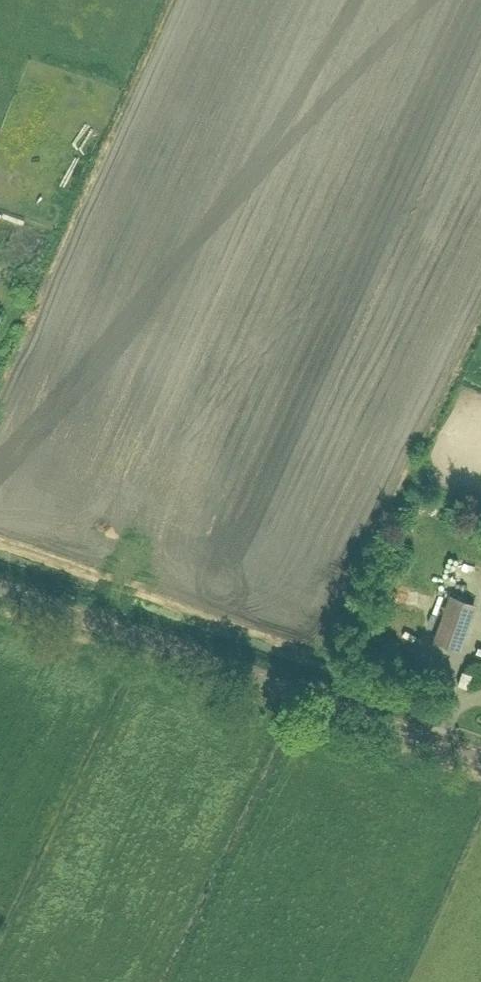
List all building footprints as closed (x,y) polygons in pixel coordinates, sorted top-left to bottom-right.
[(451,593),(434,640),(460,649),(477,603),(451,593)] [(467,687),(472,674),(462,670),(457,684),(467,687)]
